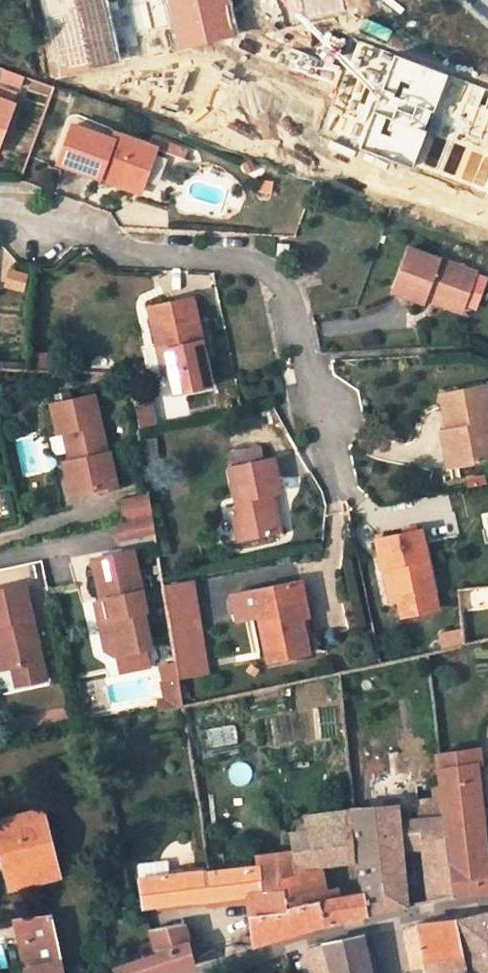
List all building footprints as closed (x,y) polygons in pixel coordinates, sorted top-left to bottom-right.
[(52,76),(121,62),(108,0),(37,0),(52,76)] [(181,47),(240,34),(232,0),(170,0),(181,47)] [(292,23),(347,12),(345,0),(287,0),(292,23)] [(316,40),(322,47),(343,28),(337,21),(316,40)] [(326,133),(487,194),(487,100),(357,51),(326,133)] [(16,95),(1,89),(0,91),(0,100),(12,105),(16,95)] [(12,105),(0,100),(0,137),(12,105)] [(143,186),(157,149),(114,133),(112,140),(72,126),(59,164),(101,179),(104,172),(143,186)] [(167,152),(183,157),(186,150),(169,144),(167,152)] [(141,193),(143,186),(104,172),(101,179),(141,193)] [(288,244),(277,244),(277,256),(288,256),(288,244)] [(392,289),(424,301),(428,292),(463,306),(464,304),(476,309),(487,278),(476,274),(476,273),(407,248),(392,289)] [(461,313),(463,306),(428,292),(425,299),(461,313)] [(207,365),(192,297),(150,307),(158,344),(165,343),(172,373),(177,395),(212,387),(207,365)] [(165,375),(172,373),(165,343),(158,344),(165,375)] [(121,386),(131,385),(129,371),(118,371),(121,386)] [(485,386),(440,394),(449,432),(457,431),(464,464),(487,460),(487,399),(485,386)] [(94,390),(50,399),(57,433),(64,431),(70,459),(63,461),(70,493),(97,488),(98,491),(116,486),(109,447),(106,448),(94,390)] [(64,431),(57,433),(63,461),(70,459),(64,431)] [(449,432),(441,433),(449,468),(464,464),(457,431),(449,432)] [(260,447),(245,450),(247,463),(263,460),(260,447)] [(231,466),(229,467),(239,513),(244,539),(280,531),(273,500),(271,501),(269,494),(281,491),(273,458),(263,460),(247,463),(245,450),(228,453),(231,466)] [(152,514),(149,494),(121,500),(126,520),(152,514)] [(239,513),(232,516),(236,541),(244,539),(239,513)] [(155,531),(152,514),(126,520),(117,522),(121,538),(155,531)] [(434,592),(420,529),(374,539),(381,570),(393,566),(400,599),(432,592),(434,592)] [(132,550),(92,559),(102,599),(107,598),(111,616),(99,618),(106,649),(114,654),(116,653),(145,647),(151,646),(142,610),(145,609),(132,550)] [(394,600),(400,599),(393,566),(387,568),(394,600)] [(193,578),(163,583),(166,603),(196,598),(193,578)] [(300,612),(307,611),(300,581),(290,583),(296,614),(300,612)] [(290,583),(254,591),(258,612),(269,661),(309,654),(300,612),(296,614),(290,583)] [(0,590),(0,670),(9,668),(38,662),(22,585),(0,590)] [(258,612),(254,591),(233,595),(238,617),(258,612)] [(440,627),(432,592),(400,599),(407,633),(440,627)] [(102,599),(95,600),(99,618),(111,616),(107,598),(102,599)] [(196,598),(166,603),(178,677),(208,671),(196,598)] [(441,651),(463,647),(462,635),(439,637),(441,651)] [(145,647),(116,653),(118,663),(148,656),(145,647)] [(38,662),(9,668),(13,687),(42,681),(38,662)] [(158,700),(161,710),(183,705),(178,677),(162,681),(166,698),(158,700)] [(486,863),(475,763),(479,763),(477,749),(450,752),(449,746),(443,748),(444,754),(438,754),(441,783),(443,796),(445,818),(447,835),(455,895),(487,890),(487,862),(486,863)] [(441,783),(431,784),(432,797),(443,796),(441,783)] [(419,799),(421,820),(445,818),(443,796),(432,797),(419,799)] [(403,851),(402,841),(447,835),(445,818),(421,820),(400,822),(399,805),(354,809),(359,859),(363,893),(365,914),(403,906),(407,905),(408,905),(403,851)] [(42,809),(0,820),(0,845),(0,846),(9,845),(19,885),(59,876),(42,809)] [(354,809),(304,816),(305,824),(297,825),(298,833),(290,834),(292,852),(256,857),(257,867),(261,892),(283,889),(285,907),(315,903),(308,877),(301,878),(300,867),(306,866),(359,859),(354,809)] [(427,849),(433,900),(441,898),(455,895),(447,835),(425,838),(427,849)] [(403,851),(427,849),(425,838),(402,841),(403,851)] [(11,887),(19,885),(9,845),(0,846),(11,887)] [(205,872),(204,866),(176,869),(176,875),(205,872)] [(308,877),(306,866),(300,867),(301,878),(308,877)] [(248,902),(255,944),(256,944),(278,937),(322,925),(315,903),(285,907),(283,889),(261,892),(257,867),(210,872),(205,872),(176,875),(139,880),(143,907),(205,899),(247,894),(248,902)] [(363,893),(315,903),(322,925),(355,916),(365,914),(363,893)] [(207,908),(248,902),(247,894),(205,899),(207,908)] [(131,918),(126,908),(108,910),(109,921),(131,918)] [(61,960),(51,914),(19,918),(14,918),(26,966),(28,972),(64,972),(61,960)] [(472,972),(487,972),(487,914),(459,922),(472,972)] [(114,970),(115,972),(159,972),(194,963),(184,923),(149,930),(156,953),(114,970)] [(455,923),(411,928),(408,929),(406,930),(409,947),(415,971),(426,969),(427,972),(468,972),(455,923)] [(305,972),(371,972),(362,936),(321,944),(311,947),(306,953),(301,960),(305,972)]
